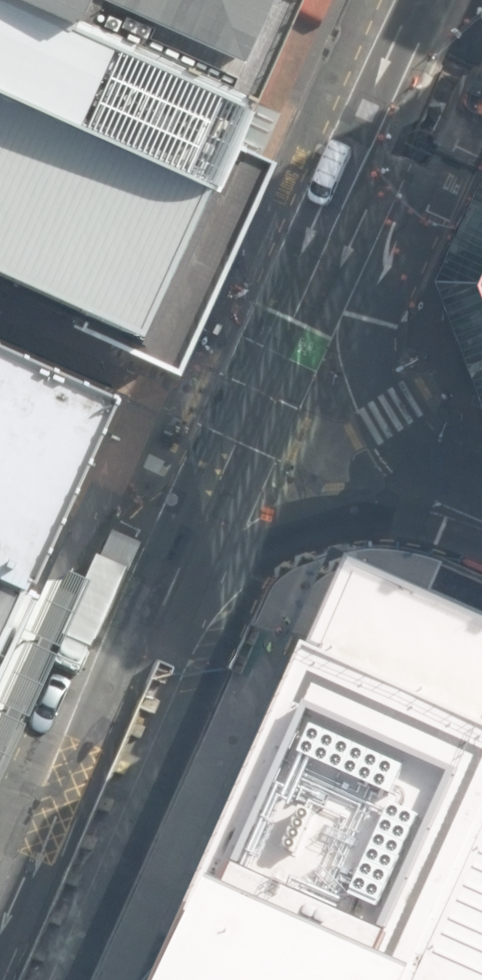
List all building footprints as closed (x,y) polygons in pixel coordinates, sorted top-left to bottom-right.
[(150,339),(172,348),(186,355),(277,146),(264,141),(240,130),(262,80),(82,3),(75,0),(0,0),(0,274),(150,339)] [(82,3),(262,80),(297,0),(75,0),(82,3)] [(467,328),(481,366),(481,294),(467,328)] [(119,385),(0,334),(0,658),(119,385)] [(338,547),(321,584),(296,641),(305,645),(169,944),(138,979),(481,979),(481,612),(338,547)]
